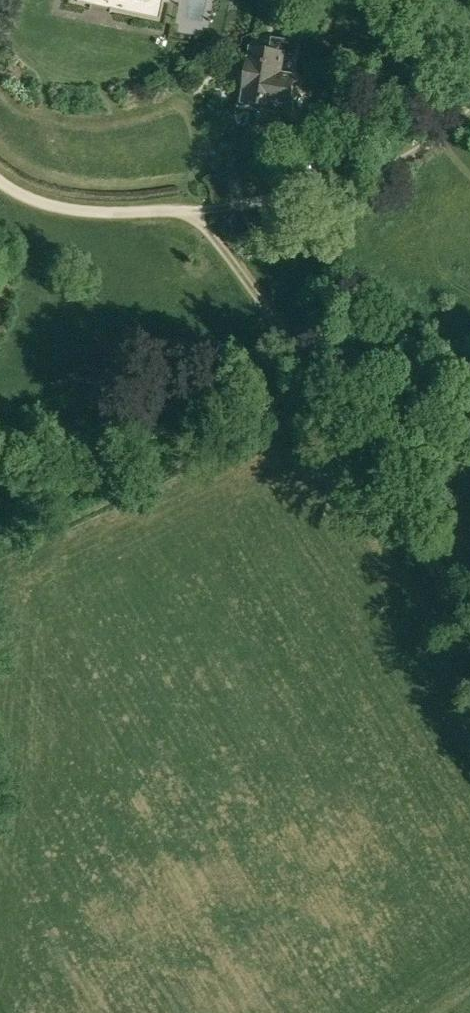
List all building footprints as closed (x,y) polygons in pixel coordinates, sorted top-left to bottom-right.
[(251,49),(243,103),(275,108),(275,107),(291,109),(296,76),(282,74),(285,56),(296,58),(298,44),(272,40),(270,52),(251,49)] [(301,144),(319,147),(323,119),(305,117),(301,144)]
